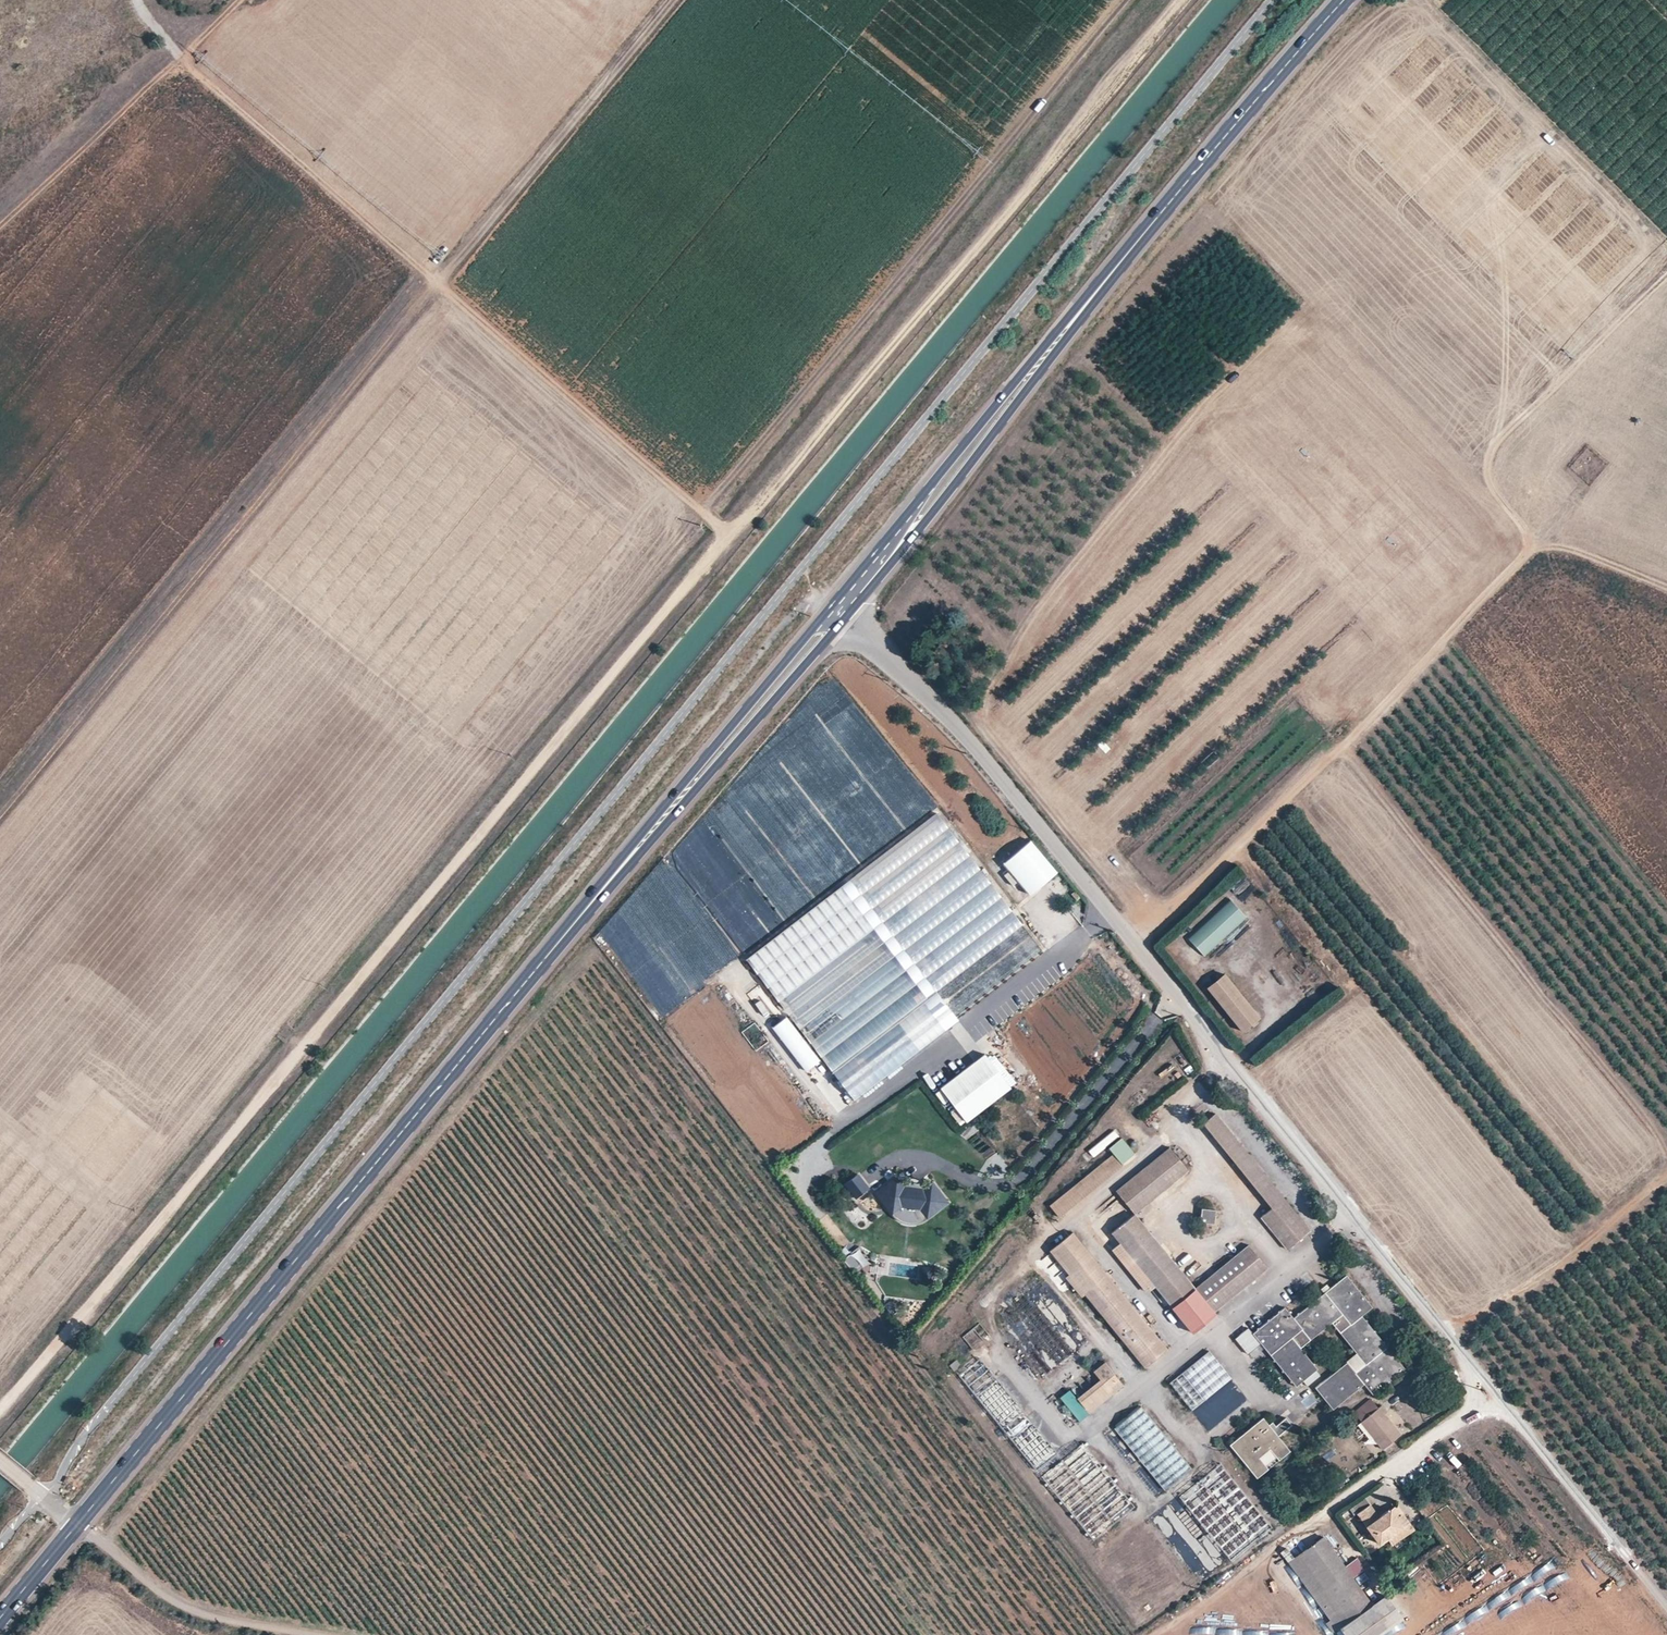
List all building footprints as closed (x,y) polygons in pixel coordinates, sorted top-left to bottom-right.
[(744,954),(849,1103),(961,1024),(954,1015),(1040,954),(942,815),(744,954)] [(1009,867),(1035,902),(1064,880),(1036,846),(1009,867)] [(1245,920),(1228,902),(1189,939),(1205,957),(1245,920)] [(1260,1020),(1226,978),(1209,991),(1243,1034),(1260,1020)] [(760,1001),(755,1005),(763,1016),(768,1013),(760,1001)] [(807,1073),(821,1061),(786,1018),(771,1030),(807,1073)] [(1011,1090),(985,1057),(941,1091),(966,1124),(1011,1090)] [(1260,1218),(1287,1251),(1309,1231),(1215,1114),(1202,1124),(1271,1209),(1260,1218)] [(1114,1131),(1088,1151),(1093,1158),(1119,1137),(1114,1131)] [(1110,1153),(1120,1166),(1133,1155),(1121,1139),(1108,1150),(1110,1153)] [(1115,1191),(1135,1215),(1188,1171),(1167,1147),(1115,1191)] [(1110,1153),(1046,1204),(1058,1217),(1120,1166),(1110,1153)] [(858,1174),(843,1185),(855,1201),(870,1190),(858,1174)] [(905,1190),(895,1178),(875,1194),(891,1215),(900,1207),(918,1210),(925,1219),(946,1203),(930,1182),(918,1192),(916,1189),(915,1188),(909,1188),(905,1190)] [(1216,1211),(1201,1209),(1200,1224),(1214,1225),(1216,1211)] [(1111,1234),(1171,1308),(1194,1289),(1163,1250),(1135,1215),(1111,1234)] [(1047,1251),(1144,1369),(1166,1352),(1069,1233),(1047,1251)] [(1194,1289),(1213,1313),(1267,1269),(1248,1246),(1194,1289)] [(853,1274),(868,1266),(861,1250),(845,1257),(853,1274)] [(1212,1271),(1204,1259),(1187,1272),(1195,1283),(1212,1271)] [(1252,1334),(1294,1387),(1316,1369),(1291,1338),(1302,1330),(1310,1340),(1342,1314),(1350,1324),(1339,1333),(1364,1364),(1354,1373),(1346,1363),(1315,1388),(1332,1409),(1363,1384),(1372,1395),(1404,1368),(1361,1316),(1371,1307),(1346,1276),(1335,1285),(1293,1319),(1284,1307),(1252,1334)] [(1213,1313),(1194,1289),(1171,1308),(1190,1332),(1213,1313)] [(1210,1351),(1170,1382),(1207,1430),(1236,1408),(1241,1415),(1253,1406),(1210,1351)] [(1058,1457),(982,1358),(960,1375),(1036,1474),(1058,1457)] [(1098,1381),(1111,1397),(1123,1388),(1102,1362),(1090,1373),(1098,1381)] [(1111,1397),(1098,1381),(1076,1399),(1089,1415),(1111,1397)] [(1360,1423),(1382,1449),(1401,1434),(1384,1414),(1386,1412),(1381,1405),(1360,1423)] [(1115,1426),(1161,1492),(1190,1472),(1145,1406),(1115,1426)] [(1261,1418),(1228,1443),(1255,1477),(1266,1468),(1258,1458),(1268,1449),(1277,1459),(1288,1451),(1276,1436),(1289,1425),(1283,1418),(1273,1426),(1270,1422),(1267,1425),(1261,1418)] [(1086,1443),(1042,1475),(1091,1543),(1135,1511),(1086,1443)] [(1179,1496),(1227,1559),(1239,1551),(1240,1552),(1271,1528),(1221,1463),(1179,1496)] [(1358,1516),(1380,1547),(1389,1541),(1393,1547),(1415,1531),(1398,1507),(1387,1515),(1380,1520),(1371,1507),(1358,1516)] [(1323,1539),(1295,1560),(1291,1555),(1285,1560),(1338,1633),(1342,1630),(1345,1634),(1386,1634),(1404,1622),(1387,1598),(1372,1609),(1348,1574),(1323,1539)]
